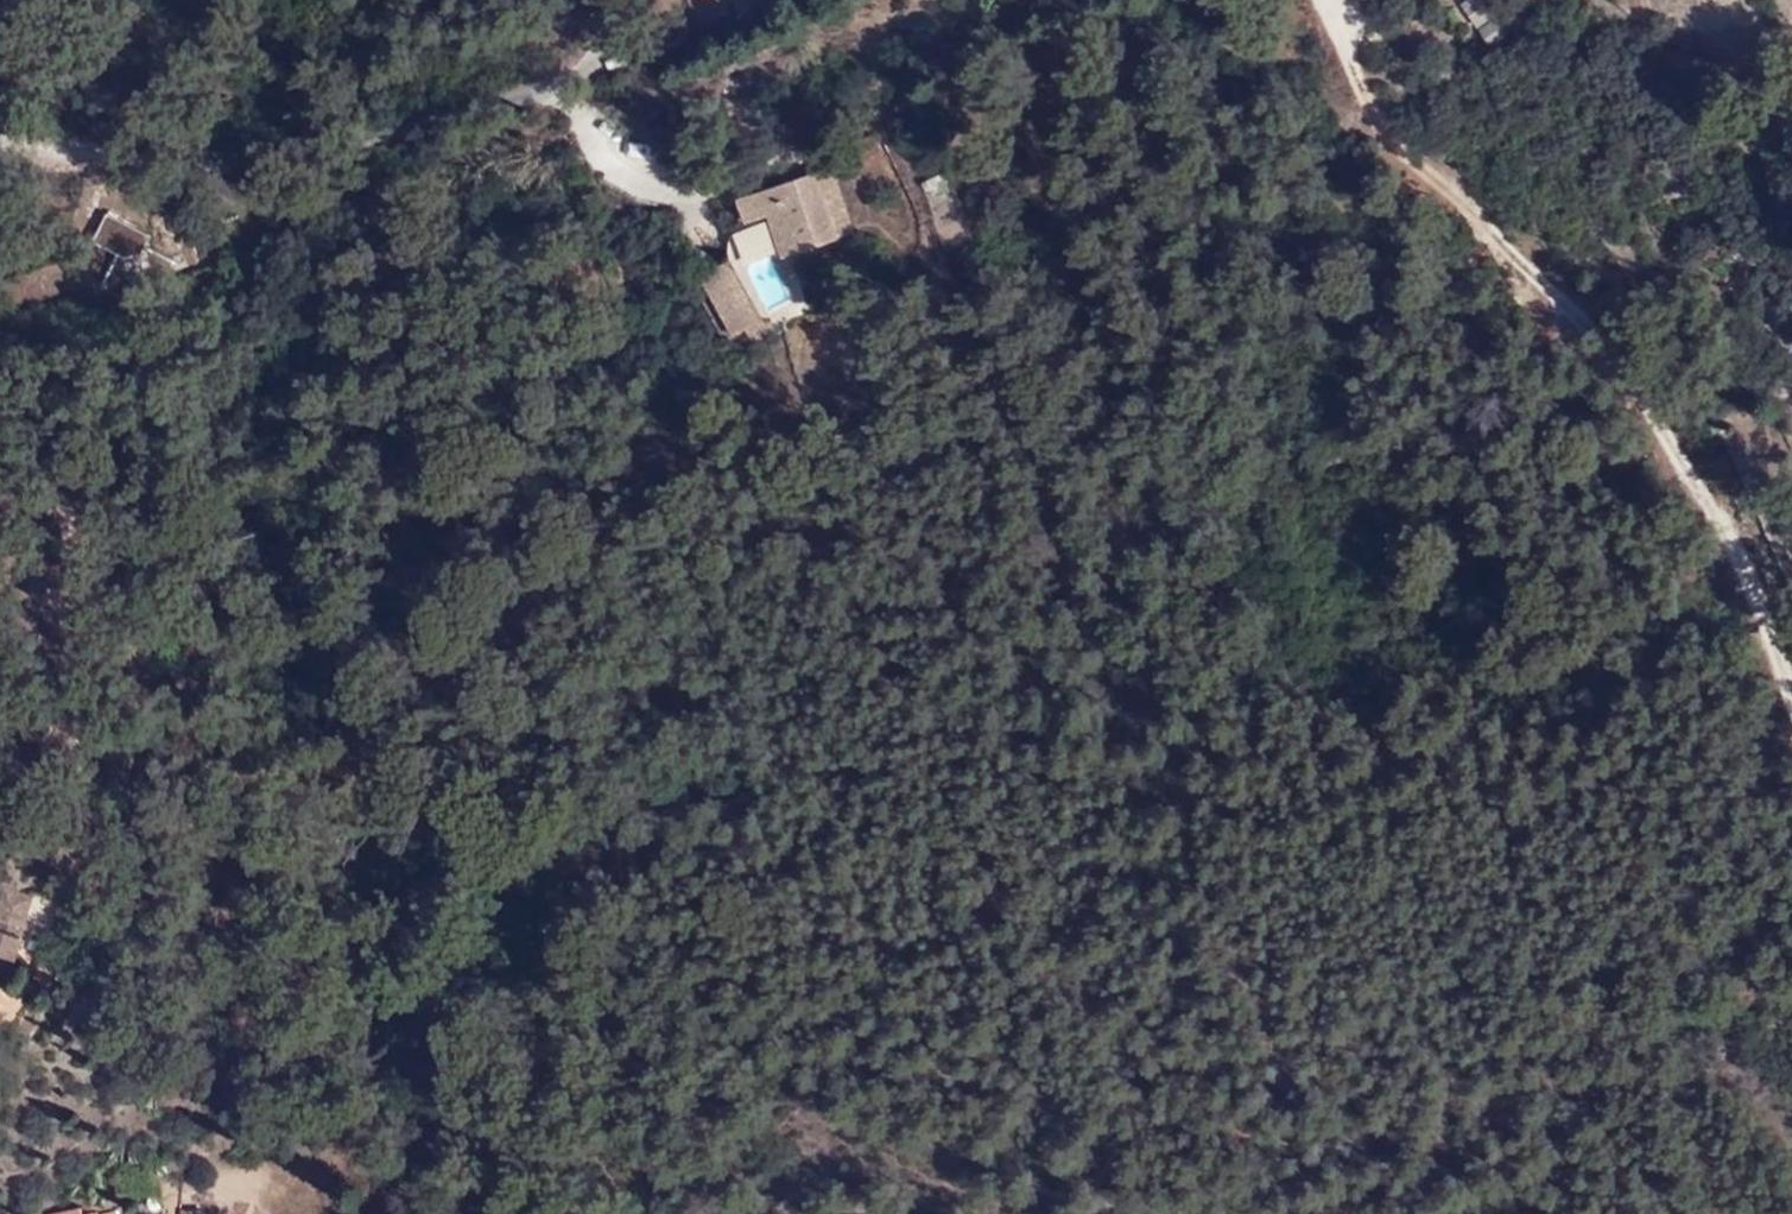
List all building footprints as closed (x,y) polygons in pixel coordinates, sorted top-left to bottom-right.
[(1486,0),(1465,0),(1464,1),(1480,25),(1496,14),(1486,0)] [(1511,35),(1499,18),(1483,28),(1495,45),(1511,35)] [(843,192),(832,162),(823,165),(825,170),(837,194),(843,192)] [(837,194),(825,170),(823,165),(815,169),(827,199),(837,194)] [(849,221),(837,194),(827,199),(815,169),(740,197),(750,221),(773,212),(785,245),(788,254),(855,229),(849,221)] [(915,186),(948,246),(975,231),(942,171),(915,186)] [(857,228),(843,192),(837,194),(849,221),(855,229),(857,228)] [(785,245),(773,212),(750,221),(743,223),(734,255),(735,258),(736,257),(739,262),(785,245)] [(110,248),(148,235),(108,217),(96,242),(110,248)] [(142,251),(148,235),(110,248),(125,256),(142,251)] [(676,246),(671,238),(662,243),(666,251),(676,246)] [(739,262),(736,257),(735,258),(703,274),(733,334),(744,329),(767,318),(739,262)] [(775,335),(771,317),(767,318),(744,329),(750,341),(775,335)] [(32,900),(3,891),(0,902),(0,931),(20,938),(32,900)] [(10,940),(18,950),(22,938),(20,938),(0,931),(0,949),(10,940)] [(18,950),(10,940),(0,949),(0,984),(5,980),(2,977),(13,967),(18,950)] [(10,975),(13,967),(2,977),(5,980),(10,975)]
